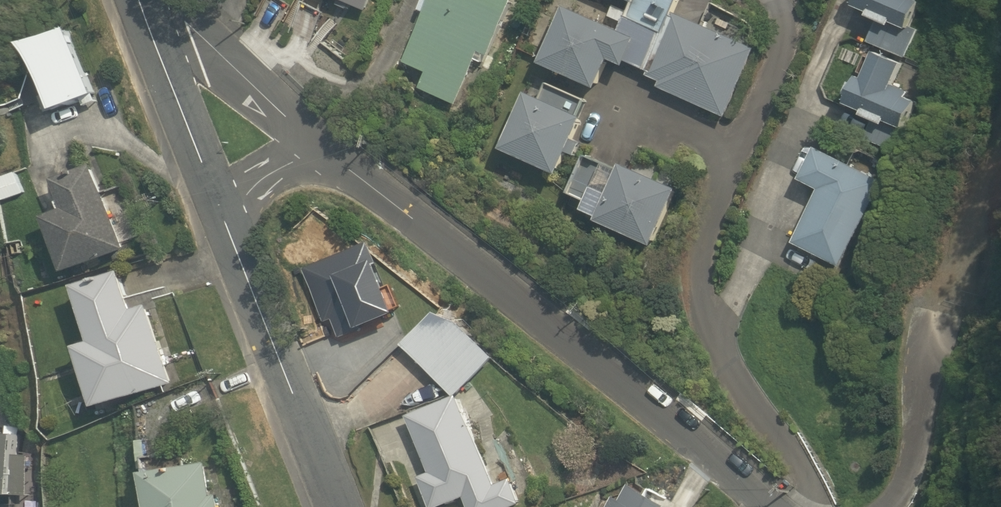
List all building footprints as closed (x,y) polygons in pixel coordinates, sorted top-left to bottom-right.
[(413,65),(430,73),(422,91),(458,108),(483,55),(493,60),(518,6),(506,0),(443,0),(413,65)] [(640,9),(644,0),(622,0),(640,9)] [(858,10),(880,19),(870,42),(902,55),(922,6),(908,0),(862,0),(858,10)] [(648,70),(665,33),(630,17),(623,32),(570,7),(543,66),(602,93),(615,64),(628,70),(632,63),(648,70)] [(665,33),(648,70),(662,77),(656,89),(727,122),(760,49),(686,15),(676,38),(665,33)] [(80,21),(40,36),(65,102),(105,87),(80,21)] [(901,67),(881,58),(870,83),(857,77),(847,98),(869,108),(865,117),(901,133),(916,101),(891,89),(901,67)] [(595,103),(540,80),(508,154),(563,177),(595,103)] [(886,185),(824,152),(808,184),(825,193),(797,246),(842,269),(886,185)] [(588,161),(571,190),(592,202),(585,214),(655,253),(687,197),(627,162),(618,178),(588,161)] [(72,206),(55,211),(74,267),(128,248),(101,167),(63,180),(72,206)] [(127,264),(83,277),(100,335),(84,339),(103,403),(178,381),(154,299),(139,303),(127,264)] [(443,309),(405,343),(453,397),(492,362),(443,309)] [(466,506),(516,506),(524,503),(475,394),(458,402),(410,423),(432,472),(420,477),(433,506),(450,506),(463,501),(466,506)] [(0,425),(0,489),(29,491),(32,427),(0,425)] [(156,506),(222,506),(214,458),(151,468),(156,506)]
